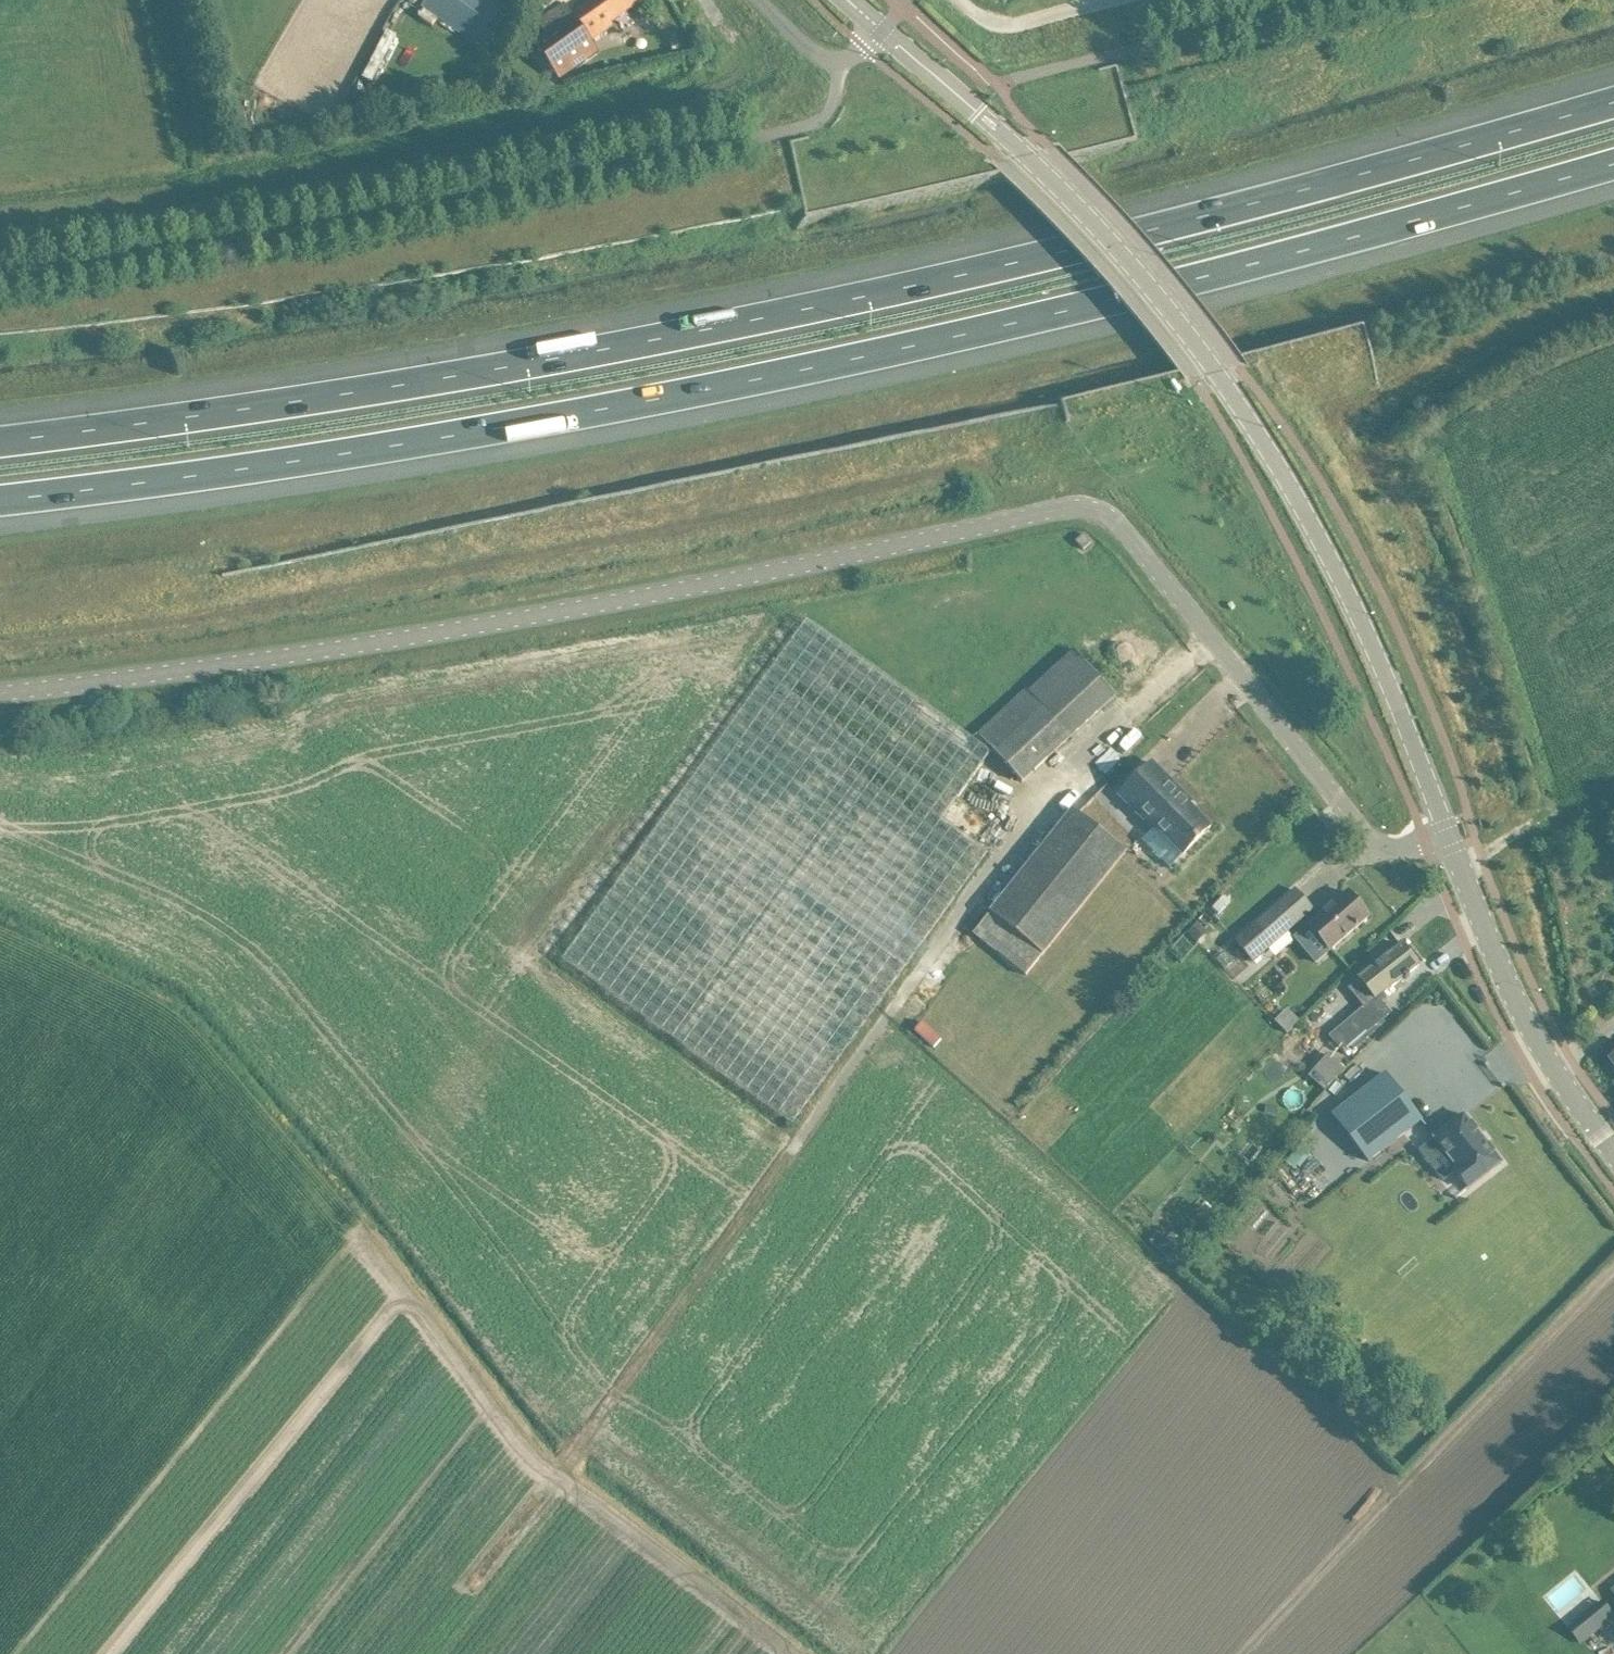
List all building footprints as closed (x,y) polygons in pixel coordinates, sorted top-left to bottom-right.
[(425,2),(479,41),(501,9),(489,0),(427,0),(425,2)] [(572,13),(565,3),(537,22),(544,32),(532,40),(560,79),(599,51),(591,41),(613,25),(611,22),(642,0),(590,0),(572,13)] [(379,367),(354,368),(354,378),(379,377),(379,367)] [(1092,542),(1084,534),(1076,541),(1083,550),(1092,542)] [(807,619),(564,959),(793,1124),(879,1004),(988,852),(974,842),(942,819),(959,796),(992,750),(1022,782),(1115,695),(1074,650),(1027,693),(1024,690),(978,734),(973,738),(807,619)] [(1152,762),(1119,795),(1151,827),(1154,824),(1156,827),(1142,841),(1169,868),(1183,854),(1202,836),(1211,826),(1189,805),(1181,797),(1184,794),(1152,762)] [(975,935),(1025,977),(1043,955),(1126,851),(1073,809),(990,912),(975,935)] [(1295,890),(1238,939),(1256,959),(1313,910),(1295,890)] [(1309,925),(1297,936),(1318,961),(1330,950),(1369,917),(1348,892),(1309,925)] [(1329,1035),(1344,1054),(1391,1013),(1379,999),(1378,1001),(1375,998),(1391,985),(1392,986),(1403,976),(1405,979),(1409,976),(1407,974),(1417,965),(1401,945),(1358,980),(1359,982),(1350,989),(1364,1007),(1329,1035)] [(1330,1054),(1323,1062),(1337,1074),(1344,1066),(1330,1054)] [(1422,1120),(1385,1073),(1332,1115),(1369,1162),(1422,1120)] [(1435,1139),(1420,1151),(1443,1180),(1454,1171),(1455,1173),(1456,1172),(1468,1187),(1467,1188),(1468,1189),(1470,1188),(1500,1164),(1502,1163),(1501,1162),(1500,1162),(1467,1119),(1465,1116),(1464,1115),(1462,1116),(1463,1116),(1436,1137),(1435,1137),(1434,1138),(1435,1139)]
